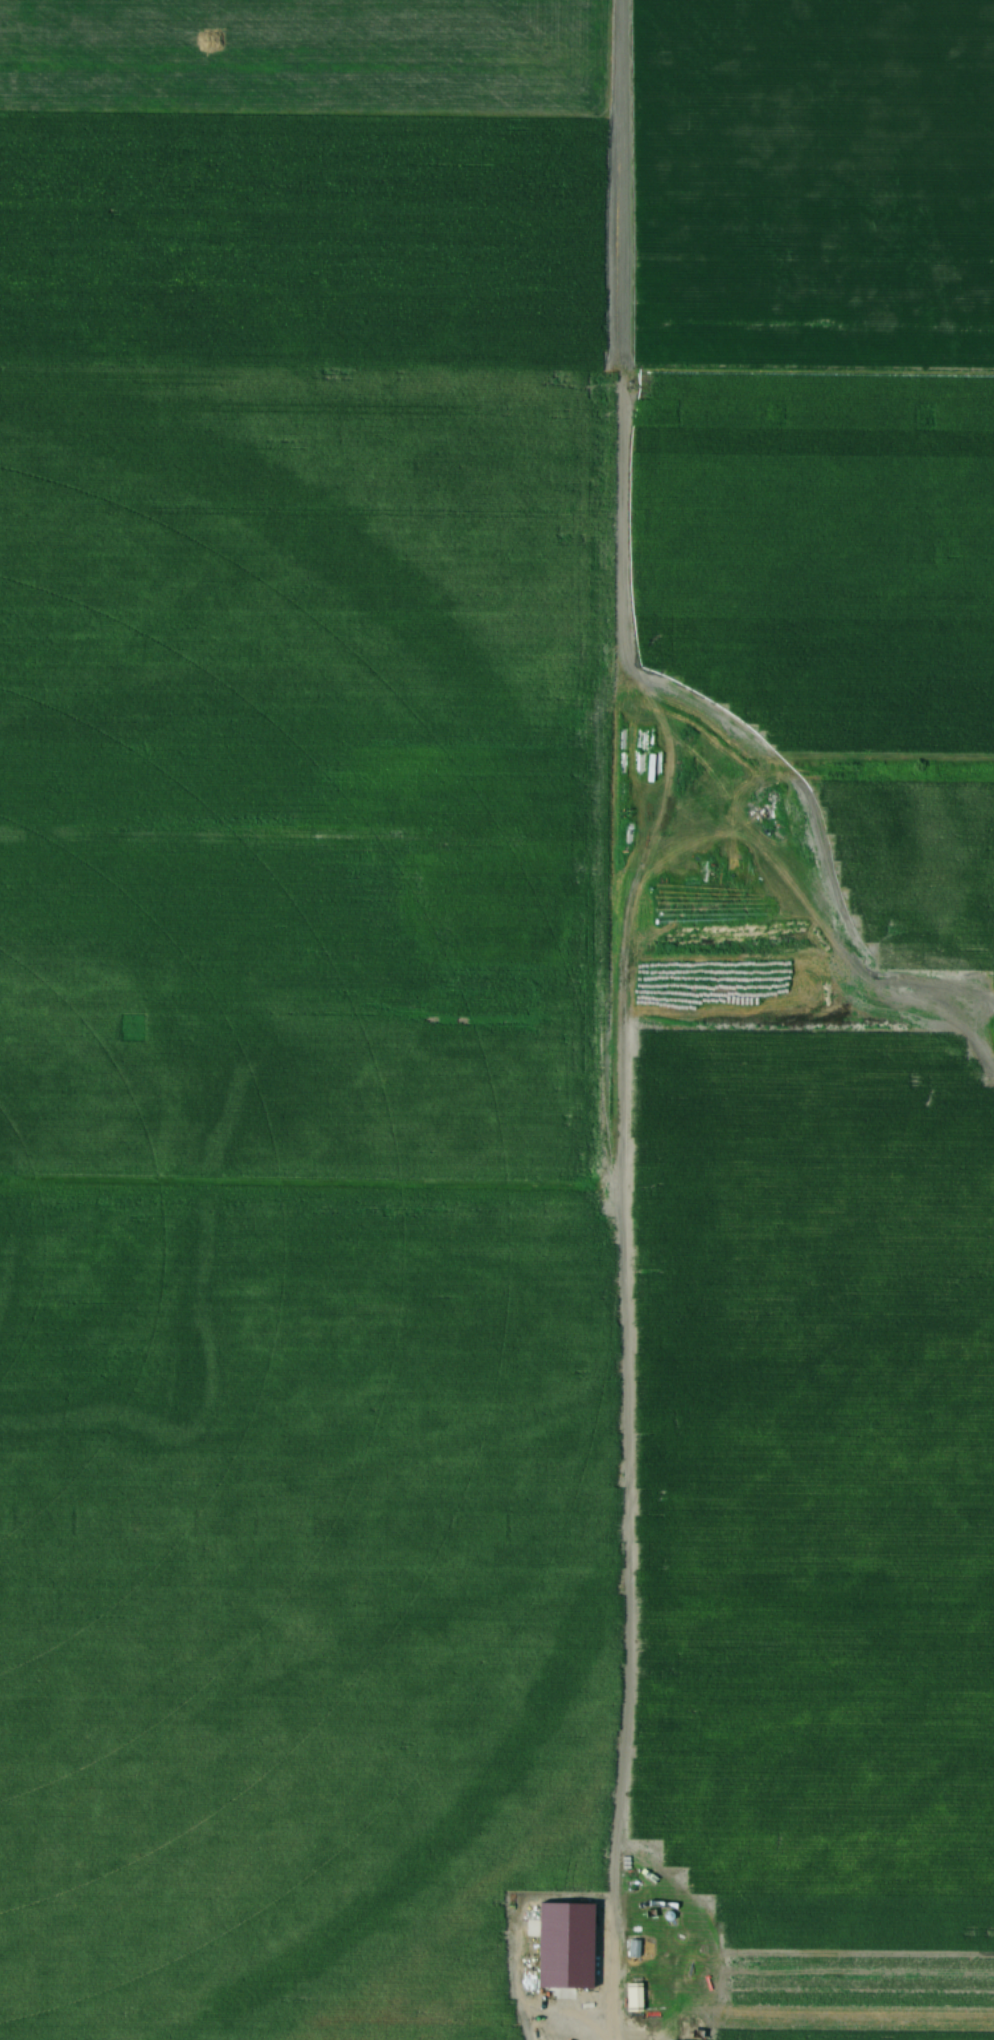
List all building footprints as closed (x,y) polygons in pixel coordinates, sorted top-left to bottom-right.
[(640,1941),(629,1941),(629,1959),(640,1959),(640,1941)] [(645,1998),(645,1972),(630,1972),(630,1998),(645,1998)]
